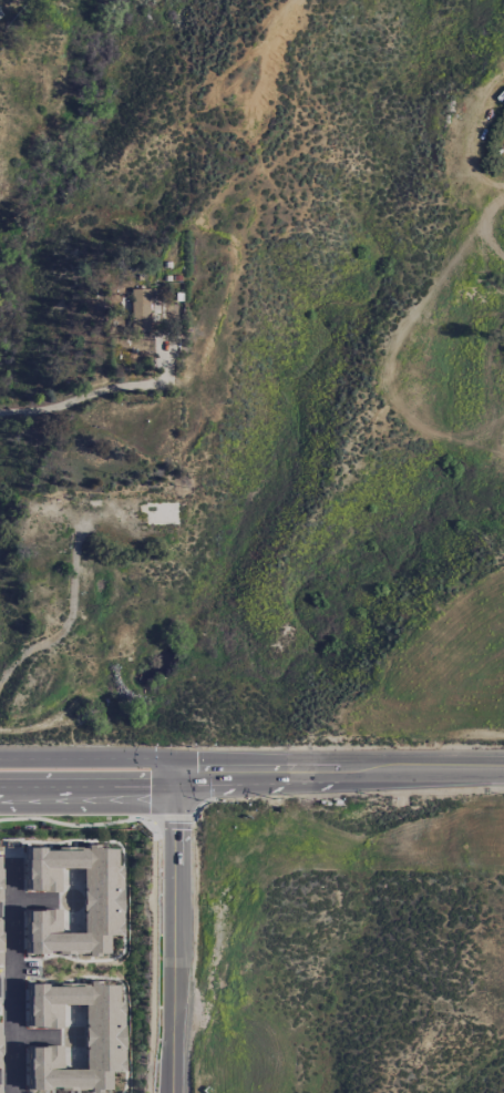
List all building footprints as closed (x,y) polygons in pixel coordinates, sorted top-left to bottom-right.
[(148,289),(130,290),(131,331),(149,330),(148,289)] [(23,955),(108,954),(108,936),(122,935),(122,865),(117,865),(117,847),(23,848),(23,892),(59,892),(59,868),(82,868),(82,933),(59,933),(59,910),(23,910),(23,955)] [(25,1091),(110,1090),(110,1072),(124,1072),(123,1001),(118,1002),(118,984),(25,984),(25,1029),(61,1029),(61,1004),(84,1004),(84,1069),(61,1069),(61,1046),(25,1046),(25,1091)]
